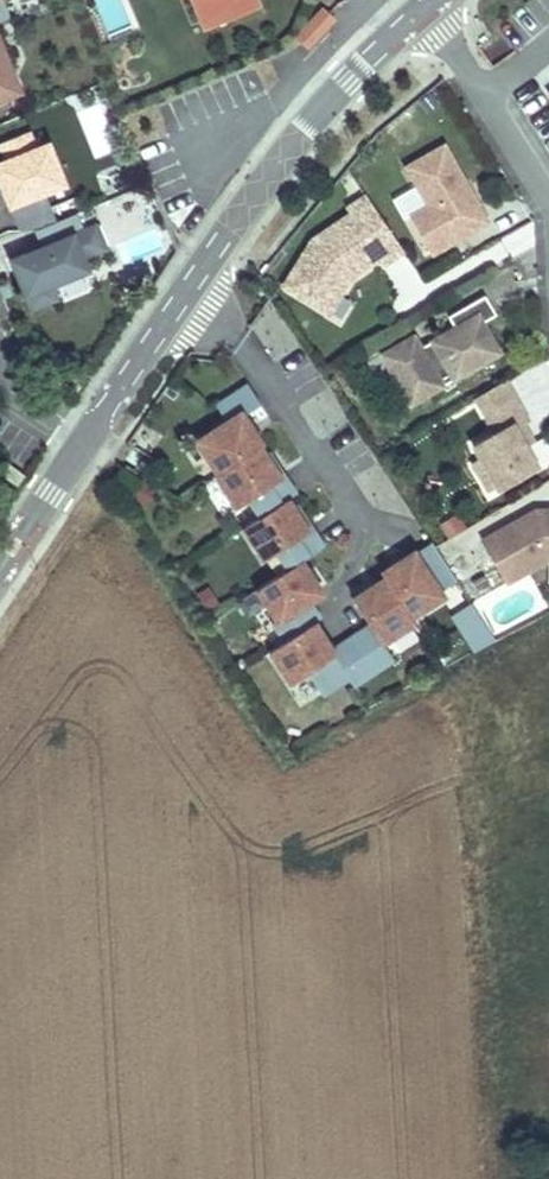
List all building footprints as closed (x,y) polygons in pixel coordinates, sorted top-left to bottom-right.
[(10,13),(4,0),(0,0),(0,17),(10,13)] [(205,30),(258,8),(255,0),(192,0),(205,30)] [(312,48),(337,15),(321,3),(296,36),(312,48)] [(517,25),(481,40),(489,60),(526,46),(517,25)] [(0,36),(0,74),(13,68),(0,36)] [(13,68),(0,74),(0,91),(2,97),(22,89),(13,68)] [(66,179),(50,138),(37,143),(30,127),(1,139),(7,156),(0,159),(0,172),(22,226),(37,225),(58,216),(46,187),(66,179)] [(407,219),(429,256),(484,224),(475,207),(471,210),(459,188),(463,185),(441,148),(403,170),(425,208),(407,219)] [(471,210),(475,207),(463,185),(459,188),(471,210)] [(310,244),(283,290),(326,316),(338,297),(333,287),(346,278),(348,280),(377,260),(382,266),(401,253),(363,199),(344,212),(348,218),(310,244)] [(109,244),(99,220),(86,226),(78,208),(58,216),(37,225),(44,243),(41,250),(34,253),(32,248),(13,256),(33,305),(60,295),(54,281),(91,266),(86,254),(109,244)] [(156,229),(128,239),(135,257),(162,247),(156,229)] [(41,250),(44,243),(32,248),(34,253),(41,250)] [(338,297),(348,280),(346,278),(333,287),(338,297)] [(413,338),(381,356),(393,377),(400,372),(417,401),(441,387),(438,383),(450,377),(452,381),(498,353),(480,325),(494,316),(482,296),(446,318),(452,329),(430,343),(433,347),(422,353),(420,350),(419,348),(413,338)] [(430,343),(419,348),(420,350),(422,353),(433,347),(430,343)] [(548,404),(548,364),(526,372),(539,407),(548,404)] [(409,406),(417,401),(400,372),(393,377),(409,406)] [(441,387),(452,381),(450,377),(438,383),(441,387)] [(245,391),(210,415),(220,430),(192,450),(213,481),(256,452),(259,450),(239,421),(257,409),(245,391)] [(528,421),(513,397),(483,415),(493,432),(472,445),(498,490),(538,467),(525,446),(524,444),(519,447),(513,437),(518,434),(515,428),(521,424),(528,421)] [(531,442),(521,424),(515,428),(518,434),(513,437),(519,447),(524,444),(525,446),(531,442)] [(256,452),(213,481),(233,513),(246,505),(258,522),(285,503),(292,498),(280,480),(277,482),(256,452)] [(8,463),(0,474),(0,475),(18,487),(26,475),(8,463)] [(258,522),(241,533),(262,564),(275,556),(287,573),(299,565),(321,550),(308,532),(305,534),(285,503),(258,522)] [(535,518),(522,525),(519,520),(480,542),(504,585),(547,561),(548,561),(548,519),(535,518)] [(430,543),(381,576),(384,581),(408,616),(440,595),(437,591),(455,580),(430,543)] [(287,573),(256,594),(276,624),(273,627),(285,645),(313,626),(319,623),(307,605),(320,596),(299,565),(287,573)] [(370,629),(353,640),(374,672),(392,659),(380,643),(411,621),(408,616),(384,581),(352,602),(370,629)] [(200,607),(218,604),(215,584),(197,587),(200,607)] [(476,649),(498,634),(470,595),(449,610),(476,649)] [(285,645),(271,655),(292,686),(308,675),(322,696),(348,679),(353,686),(374,672),(353,640),(332,654),(313,626),(285,645)]
